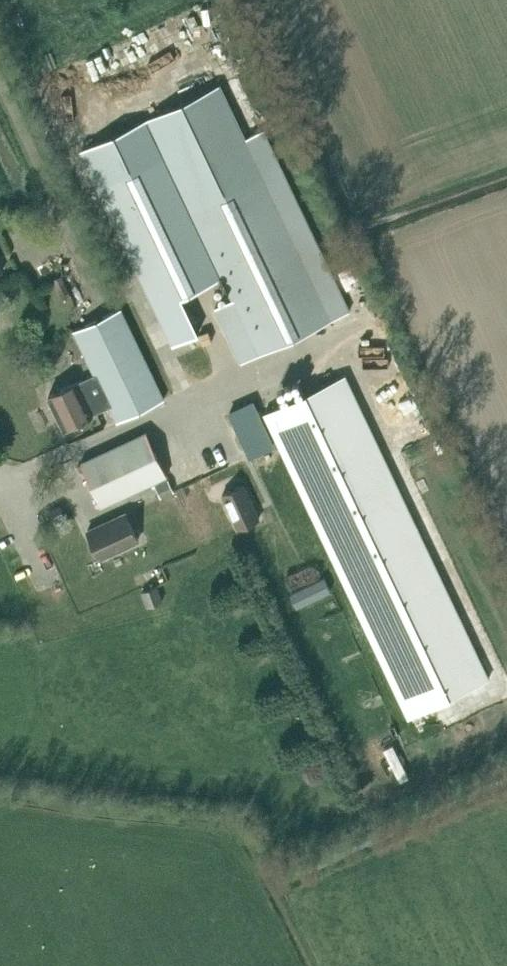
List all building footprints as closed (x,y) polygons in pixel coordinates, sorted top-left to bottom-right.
[(281,165),(191,208),(165,154),(100,185),(158,307),(223,277),(233,298),(215,307),(241,362),(350,310),(281,165)] [(73,328),(92,368),(107,401),(117,421),(164,396),(120,306),(73,328)] [(107,401),(92,368),(78,374),(77,384),(51,396),(66,427),(94,414),(92,408),(107,401)] [(305,393),(265,412),(327,543),(348,587),(388,568),(367,524),(305,393)] [(253,400),(229,411),(251,456),(275,444),(253,400)] [(147,430),(81,461),(102,505),(168,474),(147,430)] [(244,484),(223,493),(238,528),(259,518),(244,484)] [(126,512),(88,529),(100,557),(139,539),(126,512)] [(157,584),(140,590),(147,606),(163,600),(157,584)]
